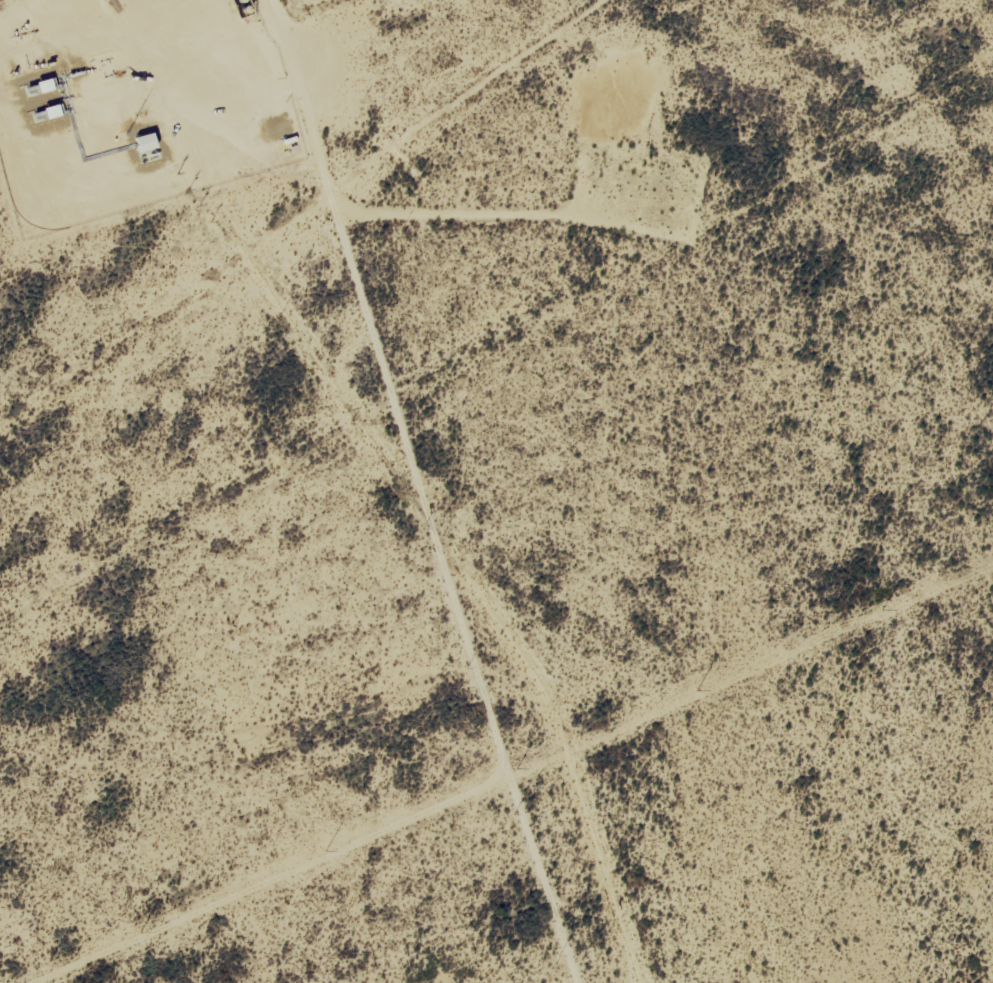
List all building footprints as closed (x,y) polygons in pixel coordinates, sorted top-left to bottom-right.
[(161,154),(155,132),(138,137),(144,159),(161,154)]
